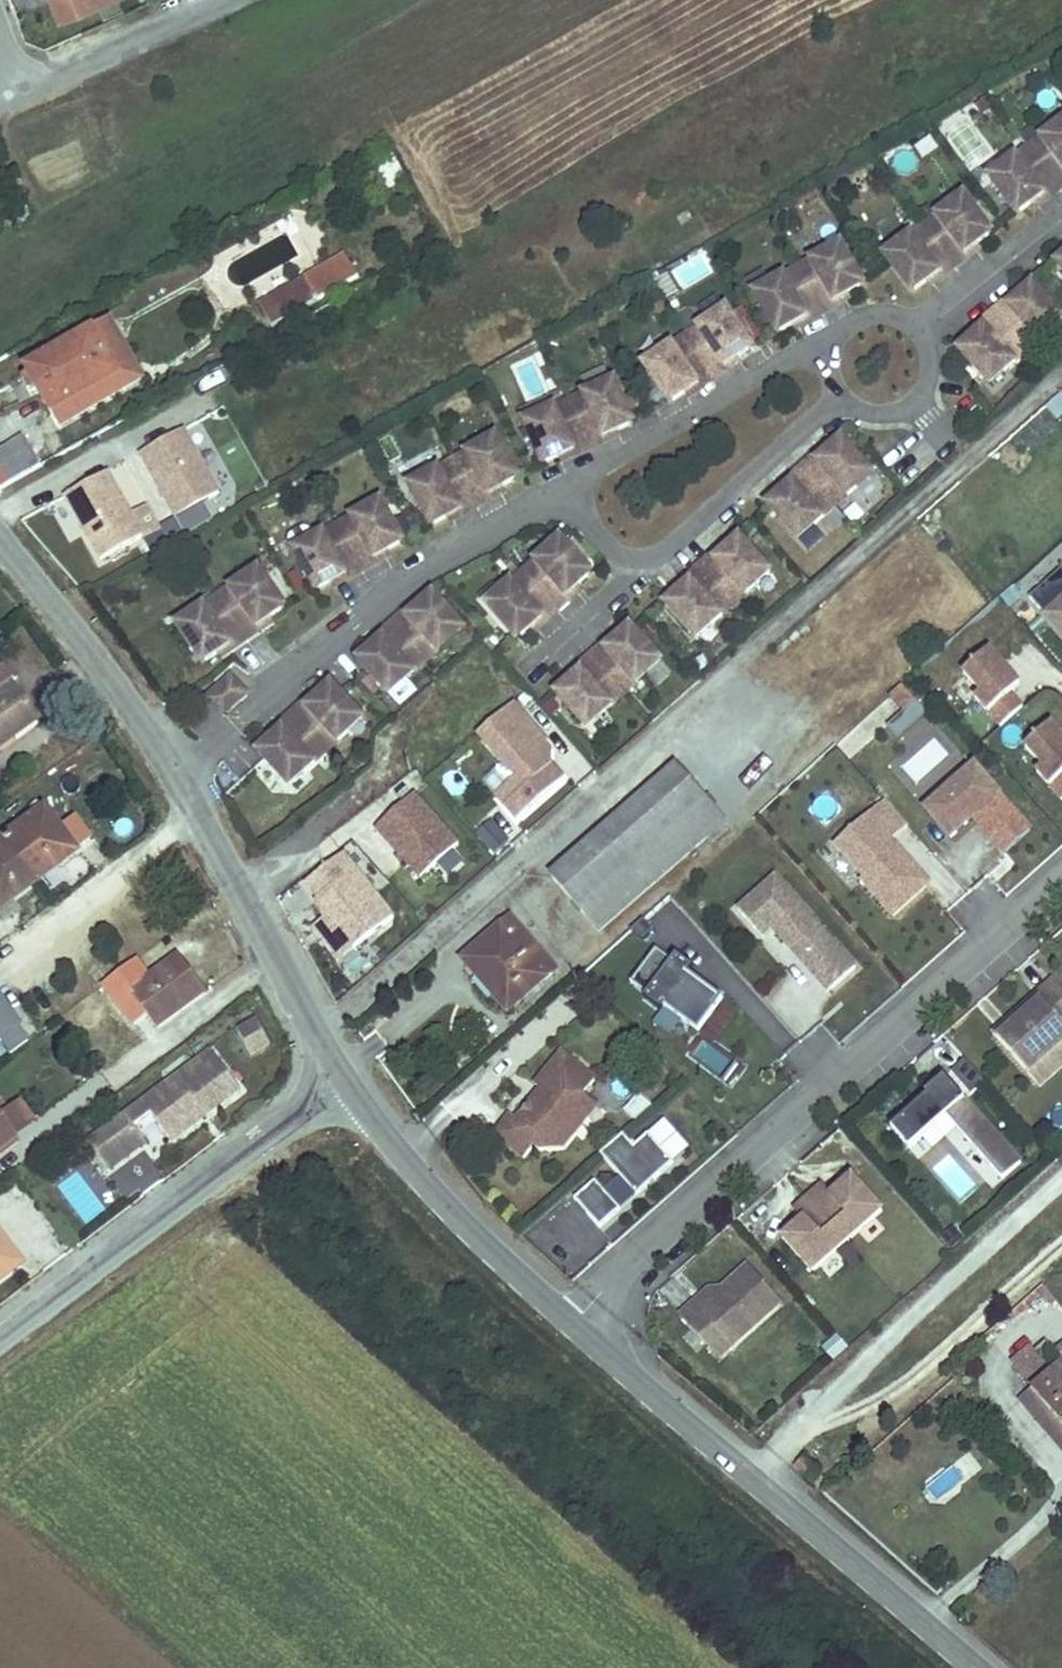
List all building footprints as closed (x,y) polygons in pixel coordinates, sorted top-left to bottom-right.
[(61,21),(82,13),(82,11),(111,0),(60,0),(61,2),(54,4),(61,21)] [(1053,129),(1057,134),(1061,130),(1061,123),(1053,129)] [(1018,215),(1032,204),(1044,195),(1047,199),(1061,188),(1061,130),(1057,134),(1053,129),(1006,165),(1009,170),(993,182),(1018,215)] [(389,190),(405,181),(389,153),(373,162),(389,190)] [(1006,165),(990,177),(993,182),(1009,170),(1006,165)] [(1044,195),(1032,204),(1035,208),(1047,199),(1044,195)] [(965,196),(949,208),(952,212),(968,200),(965,196)] [(905,248),(888,260),(913,293),(927,282),(939,273),(942,278),(970,257),(966,253),(978,244),(993,233),(968,200),(952,212),(949,208),(901,243),(905,248)] [(901,243),(885,255),(888,260),(905,248),(901,243)] [(842,244),(824,254),(827,259),(845,249),(842,244)] [(982,248),(978,244),(966,253),(970,257),(982,248)] [(775,288),(758,298),(778,334),(793,325),(806,318),(809,322),(839,306),(836,301),(849,294),(865,285),(845,249),(827,259),(824,254),(772,283),(775,288)] [(263,307),(274,327),(355,281),(344,262),(263,307)] [(942,278),(939,273),(927,282),(930,286),(942,278)] [(772,283),(755,293),(758,298),(775,288),(772,283)] [(973,338),(959,350),(987,380),(1002,367),(1006,372),(1050,332),(1046,328),(1061,314),(1034,284),(1021,295),(1009,305),(1006,301),(980,324),(984,328),(973,338)] [(1017,291),(1006,301),(1009,305),(1021,295),(1017,291)] [(849,294),(836,301),(839,306),(852,298),(849,294)] [(727,309),(710,320),(713,325),(730,313),(727,309)] [(664,358),(647,369),(670,403),(685,393),(698,385),(701,389),(729,370),(726,366),(738,357),(753,347),(730,313),(713,325),(710,320),(661,353),(664,358)] [(1046,328),(1050,332),(1061,321),(1061,315),(1061,314),(1046,328)] [(806,318),(793,325),(796,330),(809,322),(806,318)] [(980,324),(969,334),(973,338),(984,328),(980,324)] [(141,386),(107,325),(93,333),(118,378),(50,417),(59,432),(141,386)] [(118,378),(93,333),(25,371),(50,417),(118,378)] [(661,353),(644,364),(647,369),(664,358),(661,353)] [(738,357),(726,366),(729,370),(741,362),(738,357)] [(1002,367),(987,380),(991,385),(1006,372),(1002,367)] [(615,381),(597,389),(599,394),(618,386),(615,381)] [(698,385),(685,393),(688,398),(701,389),(698,385)] [(545,419),(527,427),(543,464),(560,457),(573,451),(575,456),(607,442),(604,437),(618,431),(634,423),(618,386),(599,394),(597,389),(543,413),(545,419)] [(1061,415),(1061,393),(1046,404),(1056,419),(1061,415)] [(543,413),(524,421),(527,427),(545,419),(543,413)] [(618,431),(604,437),(607,442),(620,436),(618,431)] [(140,456),(185,537),(211,522),(201,505),(218,496),(183,432),(140,456)] [(497,437),(479,447),(482,452),(500,442),(497,437)] [(869,469),(842,439),(829,451),(818,461),(814,456),(789,479),(792,483),(781,493),(768,505),(795,535),(810,522),(814,527),(858,487),(854,483),(869,469)] [(479,447),(427,475),(430,481),(412,491),(432,526),(448,518),(461,510),(463,515),(493,499),(490,494),(504,487),(519,478),(500,442),(482,452),(479,447)] [(9,485),(41,467),(28,443),(0,458),(0,468),(9,485)] [(825,446),(814,456),(818,461),(829,451),(825,446)] [(573,451),(560,457),(562,462),(575,456),(573,451)] [(869,469),(854,483),(858,487),(873,474),(869,469)] [(147,507),(130,516),(107,474),(64,497),(99,561),(142,538),(144,540),(161,531),(147,507)] [(427,475),(409,485),(412,491),(430,481),(427,475)] [(789,479),(777,489),(781,493),(792,483),(789,479)] [(504,487),(490,494),(493,499),(506,492),(504,487)] [(381,501),(363,511),(366,516),(384,506),(381,501)] [(363,511),(311,540),(314,545),(297,555),(317,590),(332,582),(345,574),(348,579),(378,563),(375,558),(388,551),(404,542),(384,506),(366,516),(363,511)] [(461,510),(448,518),(450,522),(463,515),(461,510)] [(810,522),(795,535),(799,540),(814,527),(810,522)] [(767,568),(740,537),(726,549),(715,559),(712,555),(686,578),(690,582),(679,592),(665,604),(693,634),(708,621),(712,625),(756,586),(752,581),(767,568)] [(564,543),(560,539),(545,552),(549,557),(564,543)] [(311,540),(294,549),(297,555),(314,545),(311,540)] [(592,574),(564,543),(549,557),(545,552),(501,592),(505,596),(490,610),(517,640),(531,628),(542,618),(545,622),(571,600),(567,595),(578,585),(592,574)] [(723,545),(712,555),(715,559),(726,549),(723,545)] [(388,551),(375,558),(378,563),(391,555),(388,551)] [(771,572),(767,568),(752,581),(756,586),(771,572)] [(259,569),(243,580),(246,585),(263,573),(259,569)] [(1030,599),(1061,634),(1061,571),(1030,599)] [(180,630),(203,663),(218,653),(230,645),(233,649),(262,630),(258,626),(271,617),(286,607),(263,573),(246,585),(243,580),(193,613),(197,618),(180,630)] [(345,574),(332,582),(335,587),(348,579),(345,574)] [(686,578),(675,588),(679,592),(690,582),(686,578)] [(582,590),(578,585),(567,595),(571,600),(582,590)] [(505,596),(501,592),(486,605),(490,610),(505,596)] [(460,625),(434,594),(420,606),(409,616),(405,611),(379,634),(383,638),(372,648),(358,660),(385,690),(400,677),(404,682),(449,643),(445,638),(460,625)] [(417,602),(405,611),(409,616),(420,606),(417,602)] [(193,613),(177,625),(180,630),(197,618),(193,613)] [(271,617),(258,626),(262,630),(274,622),(271,617)] [(545,622),(542,618),(531,628),(534,632),(545,622)] [(712,625),(708,621),(693,634),(697,639),(712,625)] [(464,629),(460,625),(445,638),(449,643),(464,629)] [(569,681),(556,693),(583,724),(598,710),(602,715),(647,675),(643,671),(658,657),(631,627),(617,639),(606,649),(602,645),(577,667),(581,671),(569,681)] [(379,634),(368,644),(372,648),(383,638),(379,634)] [(614,635),(602,645),(606,649),(617,639),(614,635)] [(230,645),(218,653),(221,658),(233,649),(230,645)] [(989,651),(963,673),(981,693),(975,698),(1000,726),(1022,707),(1011,693),(1014,690),(1009,685),(1015,680),(989,651)] [(662,662),(658,657),(643,671),(647,675),(662,662)] [(0,668),(0,744),(33,720),(7,685),(14,681),(3,666),(0,668)] [(581,671),(577,667),(566,677),(569,681),(581,671)] [(231,676),(219,687),(236,705),(248,694),(231,676)] [(400,677),(385,690),(389,695),(404,682),(400,677)] [(1015,680),(1009,685),(1014,690),(1020,685),(1015,680)] [(359,714),(332,684),(319,696),(308,706),(304,702),(279,725),(282,729),(271,740),(258,752),(286,782),(301,768),(305,772),(348,732),(344,728),(359,714)] [(927,714),(901,685),(889,696),(903,713),(887,727),(898,740),(927,714)] [(236,705),(219,687),(205,700),(222,718),(236,705)] [(315,692),(304,702),(308,706),(319,696),(315,692)] [(566,779),(551,762),(552,751),(536,734),(539,731),(515,703),(479,734),(519,779),(499,796),(520,819),(566,779)] [(602,715),(598,710),(583,724),(587,728),(602,715)] [(359,714),(344,728),(348,732),(363,719),(359,714)] [(282,729),(279,725),(268,736),(271,740),(282,729)] [(1025,748),(1043,767),(1037,772),(1061,801),(1061,800),(1061,737),(1051,725),(1025,748)] [(599,931),(725,821),(677,766),(551,876),(599,931)] [(305,772),(301,768),(286,782),(290,786),(305,772)] [(975,768),(926,810),(951,838),(974,817),(1005,853),(1031,831),(975,768)] [(418,876),(456,843),(412,793),(374,826),(418,876)] [(907,826),(884,800),(834,844),(864,877),(860,880),(892,916),(926,887),(887,843),(907,826)] [(40,807),(0,836),(0,905),(10,898),(8,896),(54,861),(56,863),(87,840),(70,817),(56,828),(40,807)] [(479,830),(490,854),(509,845),(498,821),(479,830)] [(313,903),(311,904),(320,922),(310,930),(336,962),(388,920),(337,857),(300,887),(313,903)] [(10,898),(56,863),(54,861),(8,896),(10,898)] [(775,878),(738,911),(762,937),(775,925),(781,931),(777,934),(829,993),(856,969),(775,878)] [(511,919),(469,955),(501,992),(496,996),(509,1011),(548,977),(516,940),(523,933),(511,919)] [(659,950),(635,984),(652,996),(649,1001),(666,1013),(668,1008),(702,1033),(726,1000),(692,975),(696,970),(679,958),(676,962),(659,950)] [(501,992),(469,955),(465,959),(496,996),(501,992)] [(176,957),(137,987),(116,1002),(134,1027),(148,1016),(157,1028),(202,994),(176,957)] [(137,987),(124,968),(103,984),(116,1002),(137,987)] [(1054,981),(1036,997),(1040,1002),(997,1040),(1029,1075),(1061,1045),(1061,990),(1054,981)] [(1036,997),(993,1034),(997,1040),(1040,1002),(1036,997)] [(256,1022),(236,1032),(249,1056),(268,1046),(256,1022)] [(1029,1075),(1039,1087),(1061,1067),(1061,1045),(1029,1075)] [(585,1094),(596,1081),(562,1053),(536,1086),(542,1090),(546,1093),(540,1101),(533,1102),(517,1121),(511,1117),(496,1135),(525,1159),(536,1146),(554,1161),(584,1123),(571,1112),(585,1094)] [(149,1117),(167,1142),(235,1092),(209,1056),(87,1144),(106,1169),(140,1144),(130,1131),(149,1117)] [(950,1072),(970,1096),(985,1083),(965,1060),(950,1072)] [(1000,1181),(1019,1165),(944,1077),(925,1093),(927,1095),(890,1127),(907,1148),(945,1116),(1000,1181)] [(533,1102),(540,1101),(546,1093),(542,1090),(533,1102)] [(571,1112),(584,1123),(598,1105),(585,1094),(571,1112)] [(664,1121),(648,1136),(673,1164),(689,1150),(664,1121)] [(14,1142),(7,1132),(0,1138),(0,1152),(14,1142)] [(623,1136),(600,1156),(636,1197),(649,1185),(646,1181),(650,1178),(654,1182),(673,1164),(648,1136),(633,1148),(623,1136)] [(882,1211),(853,1177),(832,1196),(823,1186),(809,1198),(795,1210),(804,1220),(783,1239),(813,1272),(848,1242),(882,1211)] [(574,1201),(600,1229),(620,1211),(595,1183),(574,1201)] [(13,1259),(0,1243),(0,1269),(13,1259)] [(17,1264),(13,1259),(0,1269),(0,1277),(17,1264)] [(781,1304),(747,1267),(721,1290),(701,1308),(696,1302),(681,1315),(706,1343),(720,1331),(734,1346),(781,1304)] [(710,1289),(696,1302),(701,1308),(721,1290),(710,1289)] [(720,1331),(706,1343),(720,1358),(734,1346),(720,1331)] [(1061,1365),(1032,1390),(1061,1427),(1061,1366),(1061,1365)] [(1019,1401),(1061,1452),(1061,1427),(1032,1390),(1019,1401)]
